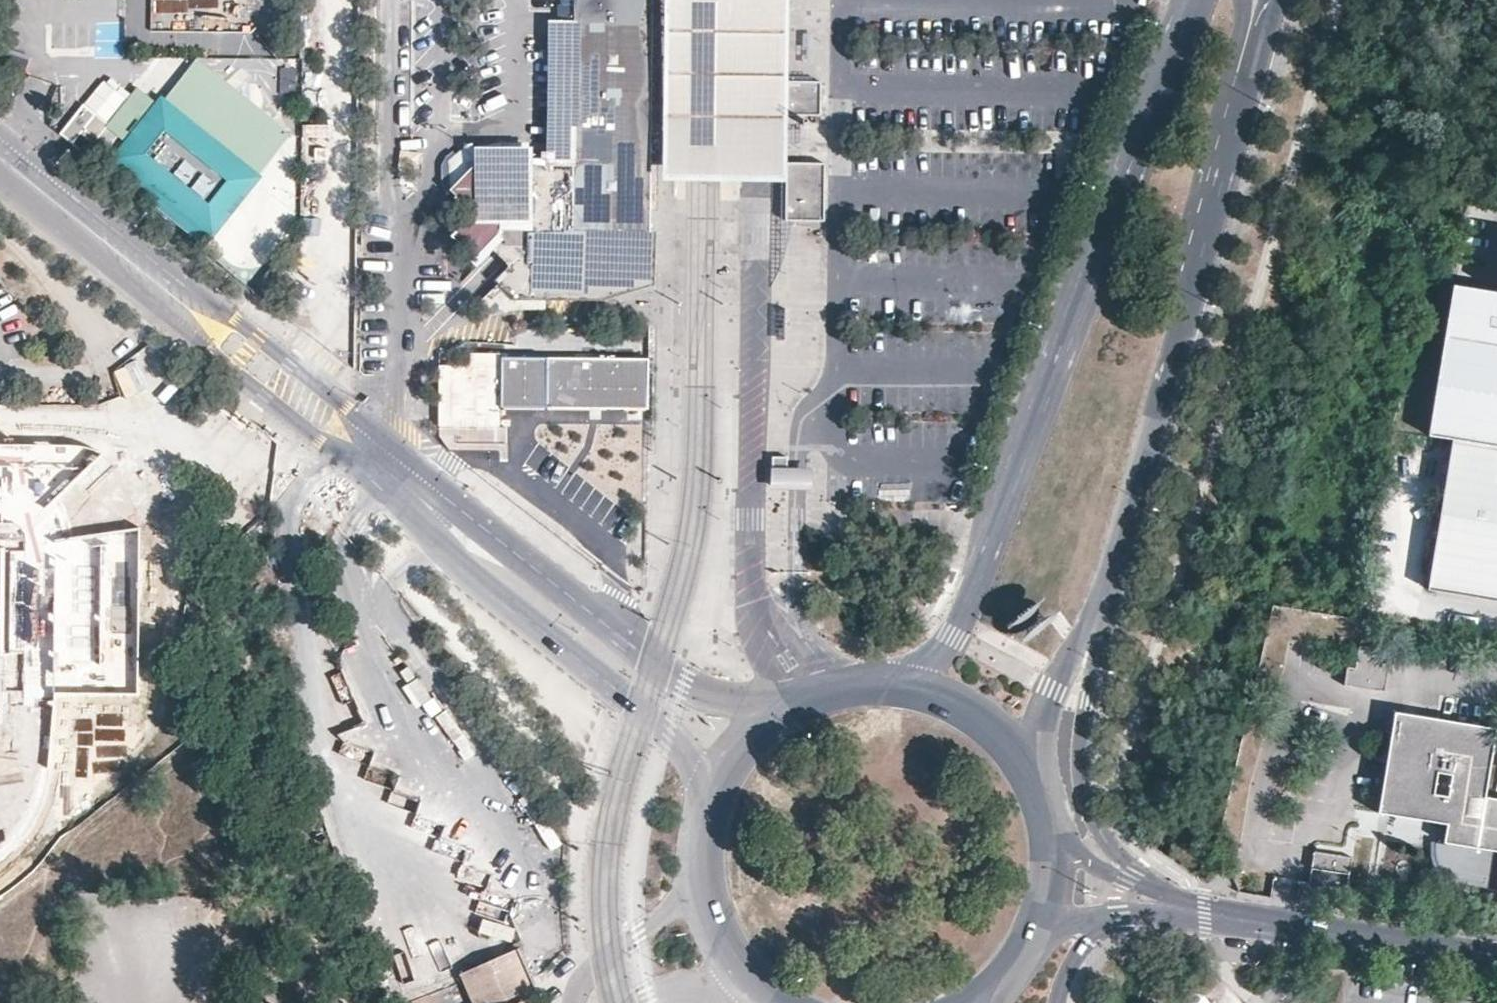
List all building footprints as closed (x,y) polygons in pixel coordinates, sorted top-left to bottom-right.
[(650,0),(571,0),(570,22),(552,22),(552,37),(551,153),(496,152),(473,165),(448,190),(472,214),(450,236),(479,265),(496,247),(514,264),(496,282),(513,299),(570,301),(647,273),(647,236),(647,230),(650,22),(650,0)] [(789,0),(666,0),(664,181),(676,181),(697,181),(713,181),(756,182),(789,182),(789,163),(789,0)] [(822,82),(791,81),(790,116),(822,116),(822,82)] [(173,111),(171,113),(157,102),(120,148),(134,159),(132,162),(185,204),(189,199),(196,206),(197,214),(211,226),(238,191),(244,185),(244,168),(183,119),(173,111)] [(111,125),(97,114),(81,134),(95,145),(111,125)] [(826,222),(826,164),(789,163),(789,182),(788,222),(826,222)] [(196,206),(189,199),(185,204),(197,214),(196,206)] [(1453,290),(1428,437),(1452,441),(1496,448),(1496,297),(1453,290)] [(501,408),(503,355),(438,354),(438,427),(501,428),(501,408)] [(649,412),(649,359),(503,355),(501,408),(558,409),(598,410),(649,412)] [(1452,441),(1428,591),(1496,603),(1496,448),(1452,441)] [(92,448),(79,444),(0,444),(0,524),(2,524),(2,511),(42,508),(99,454),(92,448)] [(788,468),(788,457),(772,457),(771,490),(788,490),(788,468)] [(799,468),(788,468),(788,490),(799,490),(813,490),(813,468),(799,468)] [(138,693),(139,528),(53,540),(53,692),(138,693)] [(1389,665),(1379,664),(1380,651),(1356,648),(1351,688),(1386,692),(1389,665)] [(1486,801),(1496,735),(1496,734),(1395,717),(1378,818),(1447,829),(1444,847),(1435,846),(1435,848),(1434,852),(1435,856),(1436,865),(1438,870),(1441,875),(1444,879),(1448,883),(1457,891),(1461,892),(1471,895),(1471,891),(1488,894),(1495,855),(1496,856),(1496,803),(1486,801)] [(1347,885),(1352,860),(1314,853),(1310,878),(1347,885)] [(465,854),(459,875),(484,882),(490,862),(465,854)] [(474,1002),(531,1002),(539,1000),(519,953),(462,977),(463,978),(474,1002)]
